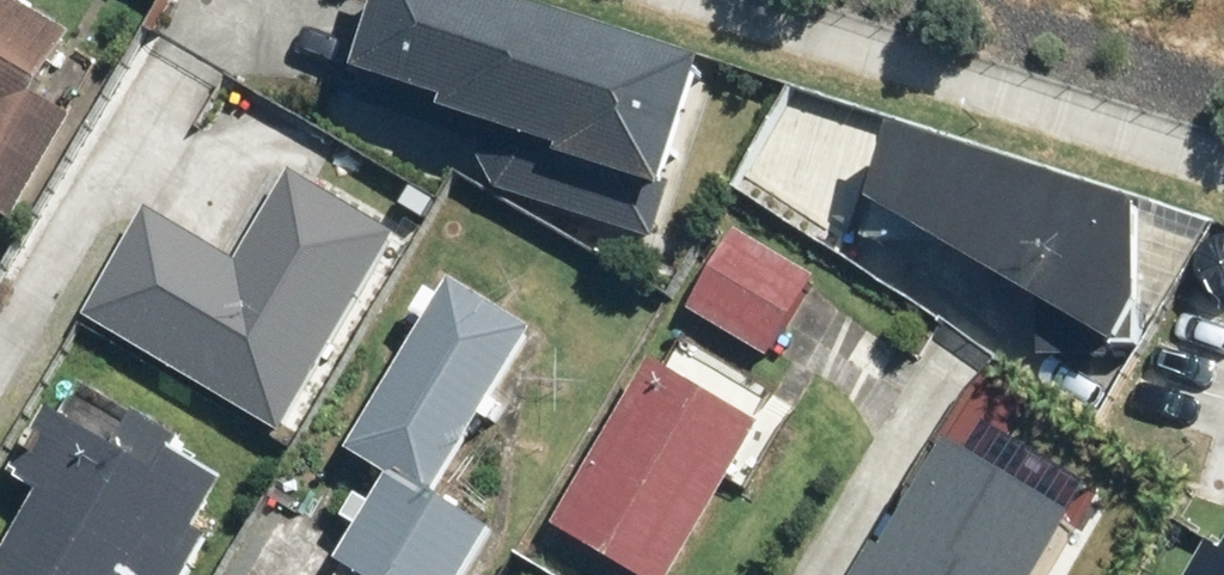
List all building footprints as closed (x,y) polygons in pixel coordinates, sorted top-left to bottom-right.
[(12,0),(0,0),(0,223),(21,236),(88,126),(47,101),(83,43),(12,0)] [(168,15),(174,0),(145,0),(168,15)] [(669,254),(727,71),(501,0),(377,0),(341,113),(470,154),(500,202),(669,254)] [(1110,341),(1133,341),(1124,204),(885,120),(864,192),(1110,341)] [(84,313),(273,425),(390,229),(290,169),(235,261),(146,209),(84,313)] [(823,278),(741,232),(695,314),(777,360),(823,278)] [(402,474),(440,498),(544,334),(459,281),(447,300),(437,294),(423,317),(434,324),(357,446),(402,474)] [(647,358),(550,522),(639,574),(665,574),(756,422),(647,358)] [(62,412),(21,477),(52,496),(2,574),(198,574),(217,545),(205,537),(235,489),(186,458),(193,447),(146,418),(125,452),(62,412)] [(1073,510),(944,430),(853,574),(1032,574),(1073,510)] [(365,574),(476,574),(501,535),(440,498),(402,474),(380,509),(366,500),(352,523),(367,532),(347,564),(354,568),(365,574)] [(1219,547),(1208,541),(1188,574),(1223,574),(1223,537),(1219,547)]
